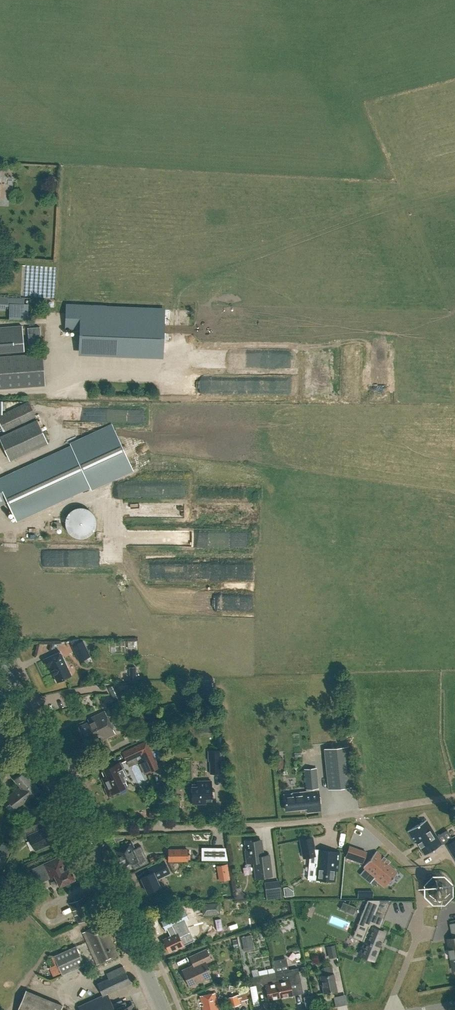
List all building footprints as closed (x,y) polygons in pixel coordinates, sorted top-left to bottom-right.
[(8,303),(22,304),(22,298),(0,297),(0,310),(6,310),(6,306),(8,306),(8,303)] [(79,349),(163,353),(164,310),(106,307),(106,305),(66,304),(65,328),(80,329),(79,349)] [(24,351),(22,326),(0,328),(0,353),(24,351)] [(45,385),(42,353),(0,356),(0,388),(45,385)] [(6,432),(36,418),(28,401),(2,413),(0,414),(0,419),(6,432)] [(36,419),(0,436),(0,439),(10,460),(47,443),(36,419)] [(90,487),(91,488),(132,469),(111,425),(70,444),(71,446),(0,479),(0,506),(7,502),(16,522),(90,487)] [(83,641),(72,646),(79,661),(90,656),(83,641)] [(71,675),(60,652),(44,659),(48,667),(50,666),(57,682),(71,675)] [(109,690),(116,703),(123,699),(117,686),(109,690)] [(110,722),(105,710),(88,719),(89,721),(78,726),(82,734),(84,733),(85,734),(110,722)] [(98,741),(115,733),(110,722),(85,734),(84,733),(82,734),(86,744),(97,739),(98,741)] [(144,737),(153,733),(150,726),(141,730),(144,737)] [(147,741),(134,747),(122,752),(126,761),(138,756),(142,754),(150,772),(159,768),(147,741)] [(328,789),(352,787),(348,746),(324,748),(328,789)] [(220,773),(220,760),(220,750),(208,751),(209,761),(210,761),(210,774),(220,773)] [(283,757),(275,758),(275,766),(283,765),(283,757)] [(102,778),(106,788),(105,788),(109,796),(119,792),(118,790),(128,786),(124,776),(125,775),(119,762),(101,771),(104,770),(107,776),(102,778)] [(319,788),(317,767),(304,769),(306,789),(319,788)] [(39,790),(24,772),(14,780),(20,787),(7,797),(15,808),(39,790)] [(192,783),(192,804),(205,803),(205,798),(211,798),(211,801),(212,801),(211,781),(197,781),(197,786),(192,787),(192,783)] [(294,795),(285,796),(286,809),(307,807),(308,812),(320,810),(318,791),(294,793),(294,795)] [(426,819),(408,831),(415,844),(417,842),(425,855),(440,846),(435,839),(438,837),(426,819)] [(24,829),(22,834),(25,839),(30,837),(36,850),(56,840),(49,826),(40,830),(37,823),(24,829)] [(346,847),(362,847),(362,824),(346,824),(346,847)] [(304,857),(313,855),(310,838),(300,840),(304,857)] [(246,850),(247,862),(254,861),(256,877),(271,875),(269,854),(263,855),(260,839),(255,840),(255,839),(245,840),(246,850)] [(1,867),(13,846),(3,841),(0,845),(0,866),(1,867)] [(123,869),(140,861),(132,843),(114,850),(123,869)] [(202,848),(202,860),(218,860),(218,848),(202,848)] [(188,850),(168,850),(168,861),(188,861),(188,850)] [(317,878),(317,879),(334,880),(335,870),(337,870),(339,852),(319,850),(318,863),(315,863),(314,878),(317,878)] [(363,863),(367,852),(361,850),(357,861),(363,863)] [(389,864),(390,862),(376,851),(364,866),(376,877),(375,879),(384,887),(389,881),(390,882),(398,872),(389,864)] [(60,857),(34,869),(40,880),(49,875),(51,878),(56,876),(60,885),(74,879),(69,869),(66,870),(60,857)] [(151,873),(141,878),(148,892),(160,886),(157,879),(170,873),(164,860),(148,867),(151,873)] [(227,864),(219,866),(221,881),(230,879),(227,864)] [(427,880),(426,885),(430,885),(429,886),(430,887),(429,892),(430,893),(434,897),(435,898),(440,898),(442,897),(441,897),(446,893),(446,894),(446,892),(446,887),(445,886),(442,882),(441,881),(435,881),(434,881),(434,882),(427,880)] [(288,887),(284,888),(285,897),(294,895),(294,891),(288,887)] [(92,917),(83,897),(69,903),(78,923),(92,917)] [(367,944),(362,955),(367,957),(371,959),(374,960),(376,954),(379,946),(380,946),(379,946),(381,942),(382,942),(381,941),(385,932),(377,929),(381,919),(383,920),(391,900),(368,899),(368,900),(358,922),(368,926),(367,928),(362,941),(367,943),(367,944)] [(203,914),(220,913),(219,902),(203,904),(203,906),(203,914)] [(340,908),(340,909),(341,909),(353,914),(356,907),(343,902),(340,908)] [(438,930),(452,928),(449,909),(435,911),(438,930)] [(178,923),(181,928),(183,934),(179,936),(177,932),(171,935),(171,936),(164,939),(164,940),(169,951),(178,947),(179,947),(183,945),(183,944),(193,940),(189,932),(186,926),(195,922),(192,916),(193,916),(191,911),(186,913),(185,911),(161,922),(162,923),(165,929),(178,923)] [(117,955),(103,923),(83,932),(97,964),(117,955)] [(58,970),(80,960),(72,941),(50,951),(58,970)] [(337,956),(335,945),(327,946),(329,958),(337,956)] [(204,963),(211,960),(206,949),(189,956),(193,965),(182,970),(190,986),(211,977),(204,963)] [(270,957),(271,966),(285,964),(283,955),(270,957)] [(114,1007),(108,993),(131,983),(123,966),(106,974),(109,979),(97,984),(103,996),(78,1007),(80,1009),(112,1009),(111,1008),(114,1007)] [(324,993),(337,990),(334,973),(333,973),(331,966),(323,967),(325,975),(320,976),(324,993)] [(280,996),(292,994),(290,984),(301,982),(298,968),(275,972),(280,996)] [(266,989),(268,999),(280,996),(275,972),(252,977),(255,991),(266,989)] [(200,996),(203,1009),(218,1009),(215,993),(200,996)] [(231,1007),(242,1004),(239,994),(228,997),(231,1007)] [(63,1005),(53,1001),(50,1009),(61,1009),(63,1005)]
